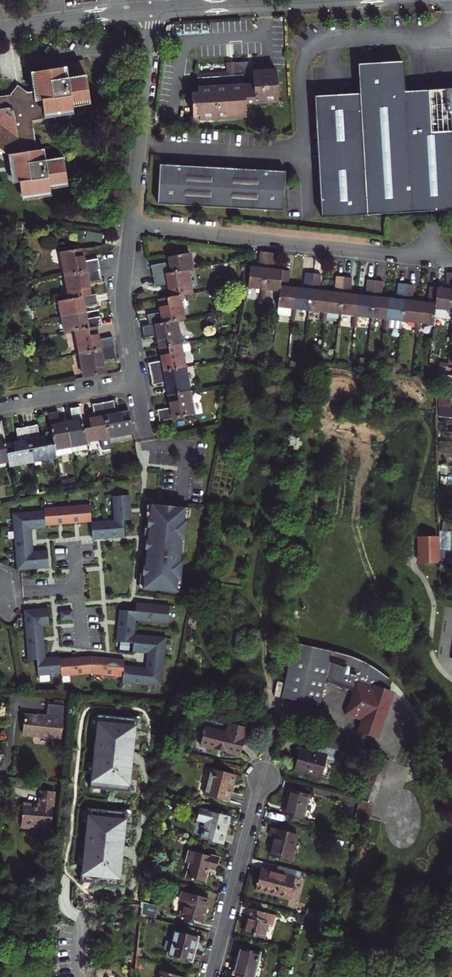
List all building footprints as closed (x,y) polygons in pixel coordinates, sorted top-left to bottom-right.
[(8,155),(11,177),(19,183),(21,194),(29,200),(44,198),(50,190),(61,188),(67,180),(64,158),(46,161),(44,150),(37,151),(32,121),(73,115),(72,108),(90,105),(84,60),(46,66),(47,71),(30,73),(33,92),(27,93),(26,91),(25,92),(26,93),(25,94),(21,91),(16,91),(13,95),(12,96),(11,94),(10,94),(11,95),(0,97),(0,149),(8,155)] [(321,217),(451,210),(451,136),(449,89),(405,92),(404,87),(403,61),(357,64),(359,94),(314,96),(321,217)] [(198,94),(192,94),(193,120),(246,117),(245,104),(254,103),(254,104),(278,102),(276,70),(252,72),(253,81),(249,81),(248,65),(245,62),(233,63),(234,76),(197,78),(198,94)] [(160,165),(158,205),(283,211),(285,172),(160,165)] [(98,259),(84,261),(82,248),(61,252),(66,276),(100,269),(98,259)] [(262,289),(263,290),(268,252),(260,251),(258,267),(250,266),(248,288),(262,289)] [(274,269),(275,253),(268,252),(263,290),(265,290),(279,291),(282,270),(274,269)] [(169,262),(150,265),(152,276),(187,269),(192,269),(189,253),(168,257),(169,262)] [(88,283),(102,280),(100,269),(66,276),(70,299),(91,295),(88,283)] [(171,297),(179,295),(191,293),(187,269),(152,276),(154,287),(168,284),(171,297)] [(288,287),(289,271),(282,270),(279,291),(276,315),(290,316),(291,314),(294,315),(295,309),(293,309),(296,288),(288,287)] [(295,309),(309,311),(313,274),(305,273),(303,289),(296,288),(293,309),(295,309)] [(434,317),(450,319),(451,301),(451,273),(447,273),(445,289),(437,288),(434,317)] [(319,290),(321,274),(313,274),(309,311),(322,312),(324,313),(326,291),(319,290)] [(336,276),(334,292),(326,291),(324,313),(326,313),(339,314),(344,277),(336,276)] [(357,295),(350,294),(351,278),(344,277),(339,314),(353,316),(355,316),(357,295)] [(357,316),(371,318),(375,281),(367,280),(365,296),(357,295),(355,316),(357,316)] [(381,297),(383,282),(375,281),(371,318),(384,319),(386,320),(389,298),(381,297)] [(387,325),(387,327),(401,329),(402,321),(406,284),(398,283),(396,299),(389,298),(386,320),(388,320),(387,325)] [(419,302),(412,301),(414,285),(406,284),(402,321),(415,323),(417,323),(419,302)] [(417,323),(419,323),(433,325),(434,317),(437,288),(429,287),(427,303),(419,302),(417,323)] [(62,317),(85,313),(84,306),(98,304),(96,295),(91,295),(70,299),(59,301),(62,317)] [(161,312),(147,314),(149,325),(176,320),(184,319),(179,295),(171,297),(158,299),(161,312)] [(85,313),(62,317),(65,332),(76,330),(97,327),(102,326),(100,316),(87,319),(85,313)] [(160,348),(180,344),(176,320),(149,325),(141,327),(143,337),(157,335),(160,348)] [(99,339),(97,327),(76,330),(80,354),(115,348),(113,337),(99,339)] [(162,360),(148,363),(150,374),(185,367),(180,344),(160,348),(162,360)] [(115,348),(80,354),(85,378),(105,374),(103,361),(117,358),(115,348)] [(152,384),(166,382),(168,395),(189,391),(185,367),(150,374),(152,384)] [(436,380),(451,382),(451,376),(437,374),(436,380)] [(171,408),(157,410),(159,421),(193,414),(189,391),(168,395),(171,408)] [(436,395),(437,407),(450,409),(451,397),(436,395)] [(129,412),(116,414),(114,400),(103,402),(109,437),(133,433),(129,412)] [(109,437),(103,402),(92,404),(95,418),(82,421),(86,441),(109,437)] [(82,421),(79,407),(70,409),(72,422),(66,423),(72,453),(87,450),(86,441),(82,421)] [(438,408),(438,416),(451,418),(451,413),(451,409),(450,409),(438,408)] [(66,423),(60,424),(58,411),(48,413),(53,436),(56,456),(72,453),(66,423)] [(1,421),(0,421),(0,462),(8,461),(6,445),(1,421)] [(56,457),(56,456),(53,436),(40,439),(37,425),(26,427),(33,461),(34,461),(40,460),(56,457)] [(33,461),(26,427),(16,429),(18,443),(6,445),(8,461),(9,466),(33,461)] [(451,454),(451,449),(451,442),(439,441),(438,452),(451,454)] [(114,520),(91,522),(92,539),(124,537),(123,520),(132,519),(130,495),(112,497),(114,520)] [(144,575),(143,589),(176,592),(178,579),(180,579),(182,561),(180,561),(182,540),(184,540),(186,521),(184,521),(185,508),(151,504),(150,517),(148,517),(147,527),(149,528),(148,540),(146,540),(145,550),(147,550),(145,566),(144,566),(143,575),(144,575)] [(44,511),(45,526),(91,522),(90,505),(44,508),(44,511)] [(44,511),(12,513),(17,570),(49,568),(47,550),(33,551),(31,529),(45,528),(45,526),(44,511)] [(439,531),(439,548),(450,550),(450,531),(439,531)] [(419,563),(438,563),(437,536),(418,537),(419,563)] [(439,548),(439,556),(451,556),(450,550),(439,548)] [(169,606),(137,603),(136,612),(119,610),(116,642),(133,643),(133,652),(147,653),(146,667),(123,665),(124,659),(91,656),(60,659),(60,657),(45,658),(42,626),(49,626),(47,608),(24,610),(28,660),(37,659),(38,676),(62,674),(63,676),(91,674),(123,677),(122,683),(161,687),(166,638),(134,635),(135,620),(168,624),(169,606)] [(73,619),(72,611),(60,612),(61,620),(73,619)] [(294,643),(281,698),(318,706),(323,681),(352,690),(343,713),(360,719),(356,731),(376,738),(393,692),(388,690),(392,681),(382,673),(372,666),(365,663),(359,660),(351,657),(331,651),(294,643)] [(25,715),(23,735),(60,739),(64,706),(48,704),(46,717),(25,715)] [(136,718),(96,714),(88,788),(129,792),(136,718)] [(200,745),(240,755),(244,738),(244,737),(247,727),(229,723),(226,733),(204,727),(200,745)] [(319,746),(317,755),(300,750),(295,770),(320,776),(324,760),(335,763),(338,751),(319,746)] [(361,799),(373,804),(389,761),(377,756),(361,799)] [(211,768),(204,795),(228,801),(235,774),(211,768)] [(32,826),(51,828),(54,792),(40,790),(39,805),(23,804),(21,827),(32,828),(32,826)] [(290,790),(284,815),(303,819),(309,795),(290,790)] [(361,799),(360,799),(355,816),(368,820),(373,804),(361,799)] [(127,812),(86,808),(79,881),(119,885),(127,812)] [(200,809),(197,819),(206,821),(205,825),(204,825),(203,829),(204,829),(201,838),(222,843),(227,826),(226,825),(228,816),(200,809)] [(269,856),(290,861),(297,834),(271,828),(269,836),(274,838),(269,856)] [(187,877),(205,881),(208,867),(216,869),(219,857),(190,850),(187,862),(191,863),(187,877)] [(270,871),(261,869),(255,890),(289,898),(295,877),(270,871)] [(208,898),(183,891),(181,901),(185,902),(181,917),(202,922),(208,898)] [(141,914),(155,918),(158,906),(142,902),(141,914)] [(251,909),(244,933),(264,938),(267,924),(272,925),(275,915),(251,909)] [(168,955),(192,961),(198,937),(174,930),(168,955)] [(234,974),(245,976),(254,976),(260,952),(240,947),(234,974)] [(136,957),(136,966),(144,967),(145,959),(136,957)]
